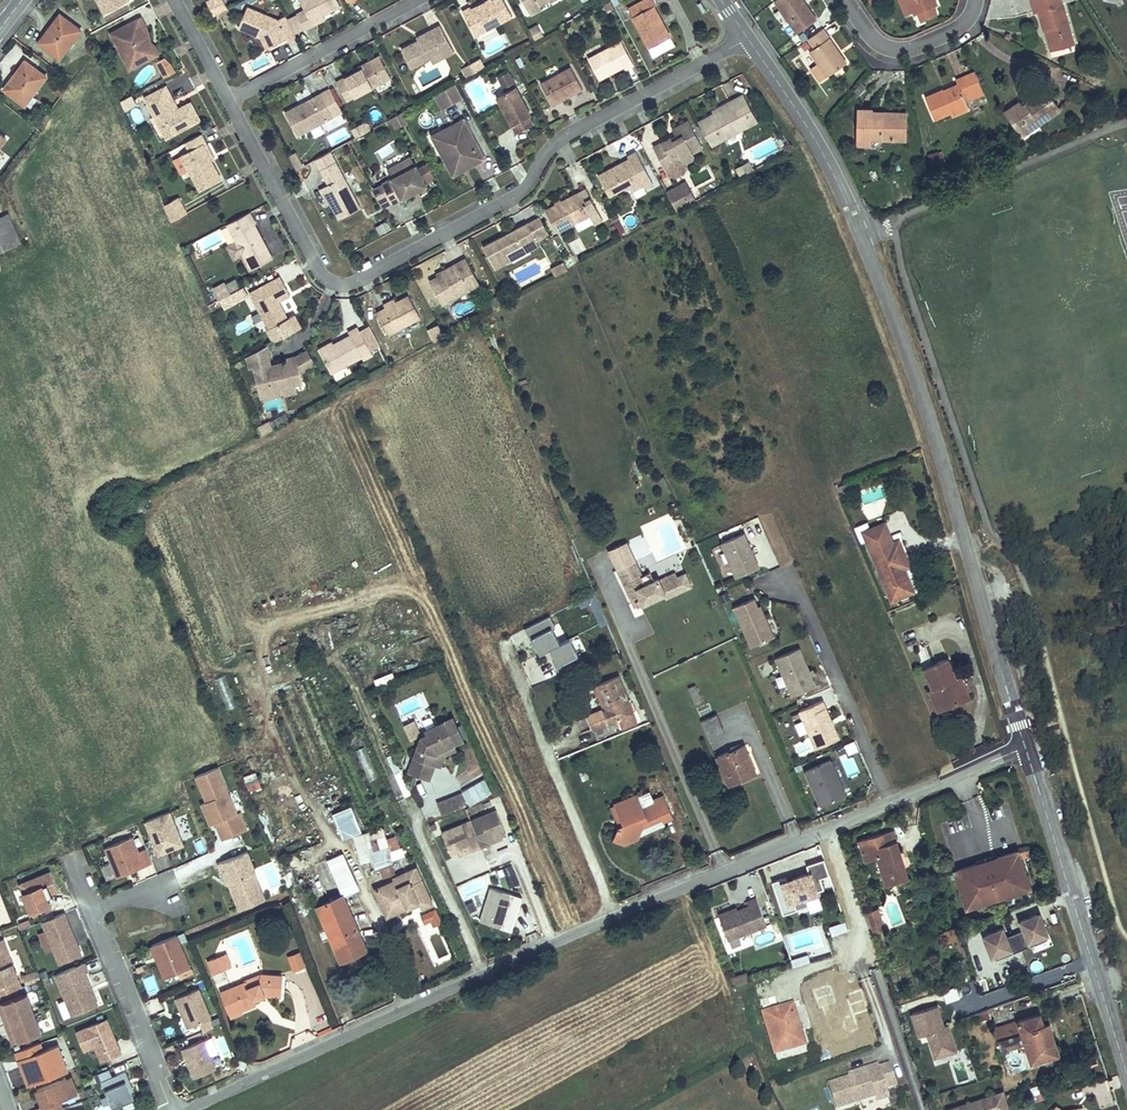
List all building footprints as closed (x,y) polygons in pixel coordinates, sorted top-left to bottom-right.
[(104,14),(130,0),(129,0),(96,0),(104,14)] [(227,8),(223,0),(208,0),(206,1),(214,16),(227,8)] [(341,7),(337,0),(300,0),(304,9),(296,13),(305,30),(313,26),(311,21),(323,16),(341,7)] [(512,17),(503,0),(486,0),(470,8),(469,6),(462,10),(476,37),(512,17)] [(549,1),(549,0),(522,0),(531,15),(542,9),(540,6),(549,1)] [(671,36),(664,23),(662,24),(660,20),(662,19),(654,5),(656,4),(654,0),(642,0),(627,7),(632,16),(631,17),(648,48),(671,36)] [(798,32),(817,18),(804,0),(775,0),(798,32)] [(904,15),(913,12),(907,0),(898,0),(904,15)] [(913,12),(914,15),(917,13),(921,21),(938,14),(935,6),(938,4),(936,0),(907,0),(913,12)] [(1033,13),(1038,12),(1043,30),(1044,30),(1050,50),(1055,49),(1073,44),(1076,43),(1064,2),(1063,0),(1029,0),(1033,13)] [(614,7),(610,1),(604,4),(607,10),(614,7)] [(279,20),(247,6),(238,28),(260,38),(266,49),(286,39),(288,42),(296,38),(285,16),(279,20)] [(50,33),(40,46),(59,61),(83,30),(59,13),(46,30),(50,33)] [(325,20),(323,16),(311,21),(313,26),(325,20)] [(147,28),(141,17),(109,33),(121,56),(128,52),(136,68),(158,57),(154,48),(152,50),(149,44),(151,42),(147,28)] [(453,51),(439,25),(421,34),(424,38),(423,42),(420,43),(419,40),(402,49),(411,67),(430,57),(442,51),(444,56),(453,51)] [(535,40),(543,36),(540,29),(537,31),(534,26),(529,29),(535,40)] [(848,62),(824,27),(807,39),(813,47),(808,50),(817,63),(812,67),(812,76),(816,83),(848,62)] [(36,43),(40,46),(50,33),(46,30),(36,43)] [(620,40),(588,58),(600,80),(625,67),(626,70),(634,66),(620,40)] [(156,46),(151,42),(149,44),(152,50),(154,48),(158,57),(159,53),(156,46)] [(1076,52),(1073,44),(1055,49),(1058,57),(1076,52)] [(430,57),(433,62),(444,56),(442,51),(430,57)] [(129,72),(136,68),(128,52),(121,56),(129,72)] [(273,53),(248,64),(253,77),(278,66),(273,53)] [(391,78),(379,55),(364,63),(365,66),(359,69),(336,82),(347,102),(391,78)] [(175,72),(172,65),(165,58),(155,63),(163,78),(175,72)] [(480,58),(470,64),(474,73),(485,67),(480,58)] [(962,63),(967,73),(976,68),(972,58),(962,63)] [(15,78),(5,92),(25,107),(48,76),(25,59),(12,76),(15,78)] [(941,76),(924,85),(934,105),(948,98),(965,90),(964,88),(982,79),(976,68),(967,73),(962,63),(953,67),(956,72),(942,79),(941,76)] [(474,73),(470,64),(461,68),(465,77),(474,73)] [(570,66),(540,82),(553,106),(583,90),(570,66)] [(495,97),(515,134),(533,124),(529,116),(532,115),(508,71),(497,77),(505,92),(495,97)] [(1,90),(5,92),(15,78),(12,76),(1,90)] [(462,98),(454,84),(443,90),(433,95),(441,110),(462,98)] [(66,90),(60,85),(55,92),(61,97),(66,90)] [(178,108),(166,85),(143,97),(161,131),(167,127),(172,137),(201,121),(191,101),(178,108)] [(1019,100),(1003,110),(1021,137),(1039,125),(1061,110),(1044,86),(1022,100),(1023,102),(1022,103),(1019,100)] [(320,93),(333,118),(343,113),(330,88),(320,93)] [(950,103),(967,94),(965,90),(948,98),(950,103)] [(320,125),(333,118),(320,93),(312,98),(313,99),(300,106),(300,104),(285,112),(298,136),(311,130),(320,125)] [(699,120),(712,144),(756,120),(742,94),(729,100),(731,103),(714,112),(699,120)] [(120,101),(124,111),(137,105),(132,95),(120,101)] [(300,106),(313,99),(312,98),(300,104),(300,106)] [(713,109),(714,112),(731,103),(729,100),(713,109)] [(136,124),(145,119),(138,106),(129,111),(136,124)] [(857,107),(857,138),(872,139),(906,139),(907,110),(873,109),(873,107),(857,107)] [(407,123),(401,113),(385,121),(387,125),(391,123),(395,129),(407,123)] [(486,159),(464,118),(439,131),(443,140),(439,142),(444,152),(440,154),(451,174),(457,171),(459,167),(464,164),(465,167),(473,162),(475,165),(486,159)] [(661,140),(652,145),(668,175),(675,177),(686,171),(688,162),(693,159),(696,157),(694,153),(692,149),(701,144),(688,119),(673,127),(677,134),(678,137),(673,140),(672,137),(670,134),(660,139),(661,140)] [(371,129),(367,120),(362,123),(367,132),(371,129)] [(367,132),(362,123),(351,129),(355,138),(367,132)] [(324,133),(320,125),(311,130),(315,138),(324,133)] [(1039,125),(1021,137),(1025,142),(1042,130),(1039,125)] [(329,146),(350,139),(345,126),(325,134),(329,146)] [(166,140),(172,137),(167,127),(161,131),(166,140)] [(443,140),(439,131),(430,136),(440,154),(444,152),(439,142),(443,140)] [(188,171),(198,191),(222,179),(212,161),(203,144),(206,142),(202,134),(184,144),(188,152),(180,156),(188,171)] [(212,161),(215,160),(206,142),(203,144),(212,161)] [(395,143),(378,149),(382,160),(399,154),(395,143)] [(694,153),(703,148),(701,144),(692,149),(694,153)] [(940,149),(926,154),(930,168),(945,163),(940,149)] [(360,207),(330,151),(314,160),(327,185),(321,188),(329,203),(338,219),(360,207)] [(652,183),(635,151),(627,155),(629,158),(598,174),(609,195),(626,186),(628,190),(630,189),(630,190),(642,184),(643,187),(652,183)] [(303,167),(296,152),(289,156),(296,170),(303,167)] [(188,171),(180,156),(172,160),(180,175),(188,171)] [(362,157),(357,160),(362,169),(367,166),(362,157)] [(391,177),(414,165),(410,157),(387,169),(391,177)] [(753,168),(748,160),(743,163),(748,171),(749,170),(753,168)] [(382,183),(372,189),(376,198),(386,192),(392,203),(393,204),(427,186),(426,184),(436,179),(427,162),(418,167),(416,164),(414,165),(391,177),(381,182),(382,183)] [(473,162),(465,167),(464,164),(459,167),(457,171),(451,174),(452,177),(475,165),(473,162)] [(748,171),(743,163),(735,167),(740,175),(748,171)] [(692,194),(685,180),(678,184),(686,197),(692,194)] [(686,197),(678,184),(666,190),(677,210),(696,200),(692,194),(686,197)] [(585,187),(577,192),(583,203),(586,202),(584,199),(590,196),(585,187)] [(329,203),(321,188),(319,189),(327,204),(329,203)] [(392,203),(386,192),(376,198),(382,209),(392,203)] [(577,192),(545,209),(557,232),(589,215),(594,225),(603,220),(590,196),(584,199),(586,202),(583,203),(577,192)] [(187,213),(179,197),(164,205),(171,222),(187,213)] [(263,243),(261,239),(263,238),(255,223),(257,222),(251,211),(227,224),(235,240),(243,255),(241,256),(249,270),(274,258),(265,241),(263,243)] [(22,242),(9,213),(0,217),(0,252),(22,242)] [(538,216),(483,246),(495,268),(512,259),(510,256),(527,247),(528,250),(536,245),(534,241),(548,233),(538,216)] [(380,234),(393,227),(388,218),(375,225),(380,234)] [(243,255),(235,240),(226,245),(234,259),(241,256),(243,255)] [(581,240),(573,242),(576,252),(584,250),(581,240)] [(510,256),(512,259),(528,250),(527,247),(510,256)] [(441,304),(471,288),(465,277),(473,273),(465,258),(442,270),(443,273),(437,277),(429,281),(441,304)] [(567,269),(563,261),(553,267),(557,274),(567,269)] [(465,277),(471,288),(479,284),(473,273),(465,277)] [(279,307),(277,303),(280,301),(291,295),(280,275),(249,292),(269,328),(266,329),(273,342),(303,326),(296,313),(289,317),(282,305),(279,307)] [(231,293),(225,281),(214,287),(220,299),(231,293)] [(225,308),(249,296),(244,286),(231,293),(220,299),(225,308)] [(499,294),(489,300),(494,309),(504,303),(499,294)] [(419,317),(407,295),(396,301),(385,307),(377,311),(389,334),(419,317)] [(396,301),(394,298),(384,304),(385,307),(396,301)] [(444,337),(437,324),(427,330),(434,342),(444,337)] [(380,346),(369,325),(359,330),(367,346),(359,350),(362,356),(364,360),(373,355),(371,351),(380,346)] [(359,350),(367,346),(359,330),(357,326),(348,331),(350,335),(334,343),(320,350),(332,372),(362,356),(359,350)] [(320,350),(334,343),(333,341),(319,348),(320,350)] [(301,374),(297,355),(291,356),(286,361),(287,364),(274,368),(273,364),(271,356),(274,356),(271,343),(247,357),(250,368),(254,367),(262,399),(285,394),(284,388),(297,385),(303,384),(301,374)] [(317,366),(308,349),(297,355),(301,374),(317,366)] [(243,365),(241,360),(233,364),(236,369),(243,365)] [(333,372),(335,380),(350,375),(348,367),(333,372)] [(299,393),(297,385),(284,388),(285,394),(286,396),(299,393)] [(290,420),(287,413),(271,421),(274,429),(290,420)] [(274,429),(271,421),(270,420),(260,425),(264,434),(274,429)] [(856,496),(852,485),(841,490),(846,501),(856,496)] [(866,536),(870,545),(891,536),(895,546),(898,545),(890,526),(866,536)] [(759,567),(744,533),(720,543),(735,578),(759,567)] [(873,556),(894,604),(917,594),(907,572),(913,570),(902,544),(898,545),(895,546),(891,536),(870,545),(875,555),(873,556)] [(627,541),(607,551),(631,602),(635,601),(637,606),(641,604),(642,606),(664,596),(665,599),(692,587),(685,572),(676,576),(674,571),(659,579),(658,577),(653,579),(649,572),(643,575),(627,541)] [(727,592),(719,595),(722,603),(730,599),(727,592)] [(774,636),(760,605),(758,606),(754,599),(733,608),(750,647),(774,636)] [(549,649),(557,666),(555,667),(560,676),(584,666),(570,639),(559,644),(551,628),(555,626),(550,615),(524,628),(529,639),(530,638),(539,654),(549,649)] [(809,670),(799,648),(776,658),(792,695),(816,685),(811,675),(809,670)] [(935,692),(945,714),(967,704),(958,683),(959,682),(951,664),(928,674),(935,692)] [(392,672),(374,678),(377,685),(395,679),(392,672)] [(618,720),(634,714),(618,676),(592,686),(601,708),(586,714),(592,731),(618,720)] [(958,683),(967,704),(971,702),(962,681),(959,682),(958,683)] [(702,702),(695,685),(687,688),(695,705),(702,702)] [(931,693),(941,715),(945,714),(935,692),(931,693)] [(839,738),(823,700),(800,710),(816,748),(839,738)] [(634,714),(618,720),(622,730),(638,724),(634,714)] [(724,732),(717,714),(700,721),(708,739),(724,732)] [(405,724),(411,738),(422,733),(416,719),(405,724)] [(411,772),(430,780),(437,764),(433,762),(437,753),(456,745),(463,742),(454,720),(429,731),(431,735),(425,737),(411,772)] [(714,756),(727,788),(742,782),(740,778),(756,771),(744,744),(714,756)] [(458,749),(456,745),(437,753),(433,762),(437,764),(441,766),(446,753),(458,749)] [(470,782),(479,765),(464,757),(455,774),(470,782)] [(846,795),(831,760),(805,771),(821,805),(846,795)] [(404,766),(395,769),(403,796),(412,793),(404,766)] [(216,822),(223,840),(247,830),(240,812),(237,813),(217,767),(196,776),(207,801),(202,803),(211,824),(216,822)] [(740,778),(742,782),(757,775),(756,771),(740,778)] [(262,787),(256,772),(242,778),(249,793),(262,787)] [(487,779),(462,793),(471,808),(496,793),(487,779)] [(462,793),(438,802),(442,815),(467,806),(462,793)] [(636,794),(613,804),(622,826),(620,831),(617,829),(612,840),(623,845),(638,839),(642,827),(644,822),(659,815),(661,819),(662,822),(669,819),(660,798),(653,801),(654,804),(642,809),(636,794)] [(660,798),(669,819),(672,818),(663,797),(660,798)] [(353,806),(333,814),(344,840),(354,836),(364,832),(353,806)] [(460,851),(472,847),(474,850),(492,843),(490,839),(502,834),(507,832),(497,810),(443,832),(453,855),(460,851)] [(183,845),(170,811),(146,821),(159,854),(183,845)] [(644,822),(642,827),(661,819),(659,815),(644,822)] [(183,838),(193,835),(190,824),(180,827),(183,838)] [(895,841),(891,825),(877,829),(881,845),(895,841)] [(384,828),(354,836),(362,865),(374,861),(376,869),(394,864),(390,850),(387,839),(384,828)] [(881,845),(877,829),(855,835),(860,852),(874,847),(878,863),(885,885),(906,879),(898,868),(897,863),(901,862),(895,841),(881,845)] [(502,834),(490,839),(492,843),(504,838),(502,834)] [(399,835),(387,839),(390,850),(402,847),(399,835)] [(105,847),(117,876),(153,862),(147,847),(138,851),(132,836),(105,847)] [(474,850),(472,847),(460,851),(462,855),(474,850)] [(874,847),(860,852),(865,867),(878,863),(874,847)] [(483,849),(462,858),(465,867),(456,871),(460,882),(492,869),(483,849)] [(956,869),(967,907),(993,899),(992,894),(1004,890),(1005,895),(1021,890),(1031,887),(1019,849),(996,857),(998,862),(986,866),(985,864),(979,866),(978,862),(956,869)] [(224,870),(240,909),(265,899),(255,873),(256,872),(248,851),(218,863),(222,871),(224,870)] [(358,883),(346,853),(328,860),(341,890),(358,883)] [(998,862),(996,857),(978,862),(979,866),(985,864),(986,866),(998,862)] [(810,872),(793,877),(794,879),(788,881),(787,876),(773,880),(784,913),(797,908),(795,902),(819,894),(818,889),(824,887),(821,877),(830,874),(825,858),(807,863),(810,872)] [(516,872),(515,872),(511,864),(502,868),(506,876),(505,876),(509,887),(520,883),(516,872)] [(433,904),(417,868),(403,874),(407,883),(400,886),(397,879),(396,880),(376,889),(382,903),(392,899),(398,911),(409,907),(407,902),(417,898),(419,902),(422,909),(433,904)] [(51,871),(20,884),(33,915),(52,907),(46,895),(58,890),(51,871)] [(407,883),(403,874),(395,877),(396,880),(397,879),(400,886),(407,883)] [(522,897),(490,887),(480,921),(512,931),(522,897)] [(993,899),(1005,895),(1004,890),(992,894),(993,899)] [(819,894),(795,902),(797,908),(821,900),(819,894)] [(346,897),(318,909),(328,933),(332,931),(342,955),(367,944),(346,897)] [(407,902),(409,907),(419,902),(417,898),(407,902)] [(767,925),(757,898),(748,901),(749,906),(738,910),(720,917),(728,939),(767,925)] [(398,911),(392,899),(382,903),(387,916),(398,911)] [(520,910),(531,934),(540,930),(529,906),(520,910)] [(737,907),(718,914),(720,917),(738,910),(737,907)] [(436,908),(427,912),(431,921),(440,917),(436,908)] [(867,912),(874,933),(884,929),(877,908),(867,912)] [(82,954),(65,912),(43,921),(60,963),(82,954)] [(424,924),(431,921),(427,912),(421,915),(424,924)] [(990,942),(996,956),(1015,948),(1016,952),(1034,944),(1033,941),(1052,933),(1046,919),(1043,920),(1040,913),(1023,919),(1027,928),(1010,935),(1006,927),(990,933),(993,941),(990,942)] [(442,923),(440,917),(431,921),(434,927),(442,923)] [(848,929),(846,921),(830,926),(832,934),(848,929)] [(961,931),(959,926),(949,929),(953,941),(963,938),(961,931)] [(949,929),(942,931),(946,943),(953,941),(949,929)] [(328,933),(342,964),(370,952),(367,944),(342,955),(332,931),(328,933)] [(152,945),(165,978),(190,967),(177,935),(152,945)] [(7,979),(4,969),(11,966),(2,941),(0,942),(0,997),(20,989),(15,976),(7,979)] [(301,951),(287,956),(293,971),(306,966),(301,951)] [(217,957),(222,970),(232,966),(227,953),(217,957)] [(795,966),(811,960),(809,954),(793,959),(795,966)] [(222,970),(217,957),(207,961),(213,974),(222,970)] [(88,971),(85,963),(56,974),(72,1015),(96,1005),(90,989),(91,988),(85,972),(88,971)] [(244,981),(220,991),(231,1018),(243,1013),(242,1010),(257,1004),(255,1000),(265,996),(281,997),(283,974),(261,973),(243,980),(244,981)] [(749,981),(746,973),(731,978),(733,986),(749,981)] [(27,987),(38,983),(35,974),(23,978),(27,987)] [(175,998),(187,1028),(200,1022),(204,1031),(214,1026),(211,1018),(212,1018),(199,988),(175,998)] [(41,1035),(27,996),(0,1006),(0,1011),(13,1046),(41,1035)] [(794,1005),(764,1014),(776,1055),(806,1046),(794,1005)] [(944,1025),(937,1005),(912,1013),(920,1036),(928,1034),(935,1057),(956,1051),(950,1032),(946,1034),(944,1025)] [(992,1023),(988,1009),(979,1012),(983,1026),(992,1023)] [(1039,1014),(994,1028),(985,1031),(992,1053),(1025,1043),(1031,1062),(1052,1055),(1043,1025),(1039,1014)] [(122,1053),(108,1019),(76,1031),(84,1050),(96,1046),(102,1061),(122,1053)] [(1048,1023),(1043,1025),(1052,1055),(1057,1054),(1048,1023)] [(183,1048),(195,1077),(216,1068),(204,1039),(183,1048)] [(28,1087),(67,1073),(57,1047),(42,1053),(39,1045),(16,1054),(28,1087)] [(878,1065),(850,1074),(851,1078),(879,1070),(878,1065)] [(879,1070),(851,1078),(830,1084),(838,1109),(877,1098),(878,1101),(888,1098),(885,1088),(896,1085),(890,1066),(879,1070)] [(98,1082),(103,1081),(113,1106),(134,1098),(127,1080),(129,1079),(126,1070),(113,1076),(109,1068),(95,1074),(98,1082)] [(70,1078),(66,1080),(73,1097),(77,1096),(70,1078)] [(59,1103),(73,1097),(66,1080),(36,1091),(39,1100),(43,1098),(46,1106),(42,1107),(37,1109),(62,1109),(59,1103)] [(1005,1094),(1004,1091),(993,1095),(948,1109),(1010,1109),(1005,1094)]
